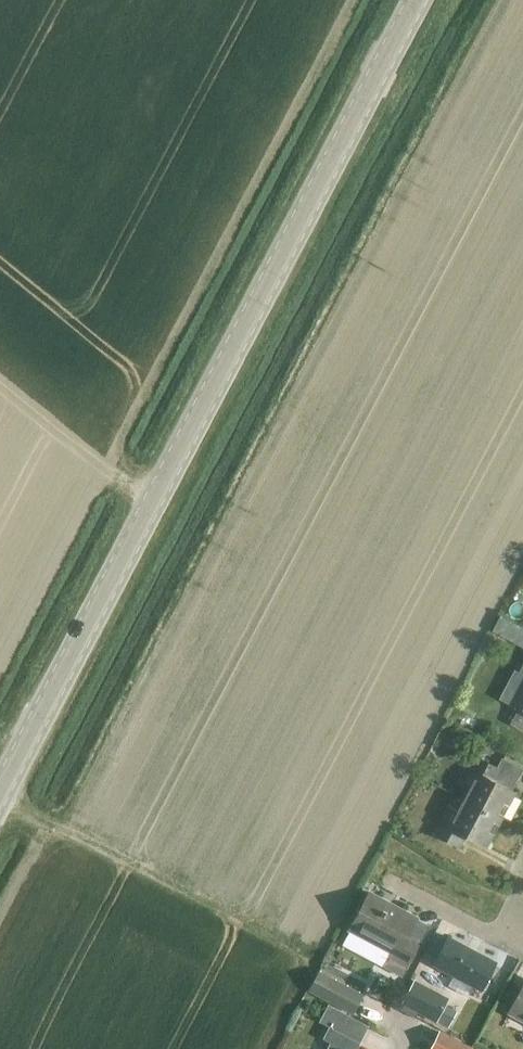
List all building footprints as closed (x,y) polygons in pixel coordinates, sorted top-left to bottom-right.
[(522,711),(522,685),(520,683),(516,685),(509,698),(511,702),(519,706),(518,708),(522,711)] [(456,708),(449,719),(463,726),(470,716),(456,708)] [(492,756),(496,748),(484,742),(480,751),(492,756)] [(498,768),(477,757),(465,780),(474,785),(466,800),(503,819),(517,793),(513,790),(522,772),(522,768),(503,758),(498,768)] [(489,846),(503,819),(466,800),(458,814),(449,810),(436,834),(461,847),(467,835),(489,846)] [(414,918),(368,894),(349,929),(391,950),(384,964),(400,973),(417,941),(405,935),(414,918)] [(494,961),(446,935),(431,965),(479,990),(494,961)] [(330,977),(320,997),(350,1013),(360,993),(330,977)] [(413,981),(400,1005),(434,1023),(436,1021),(444,1007),(447,1000),(413,981)] [(508,1012),(522,1020),(522,982),(508,1012)] [(444,1007),(436,1021),(446,1026),(454,1012),(444,1007)] [(328,1027),(322,1038),(329,1042),(325,1048),(356,1048),(359,1043),(328,1027)] [(438,1032),(429,1048),(472,1048),(438,1032)]
